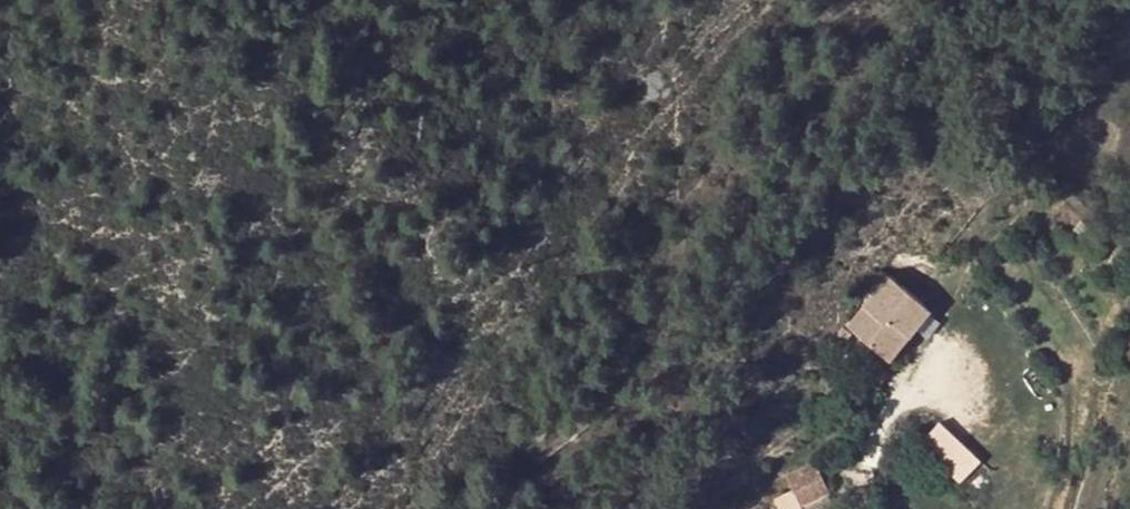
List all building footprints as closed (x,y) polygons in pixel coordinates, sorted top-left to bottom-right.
[(888,277),(847,326),(889,360),(929,310),(888,277)] [(936,419),(914,442),(956,483),(978,460),(936,419)] [(829,492),(816,462),(787,476),(801,505),(829,492)] [(772,497),(778,508),(799,508),(789,488),(772,497)]
